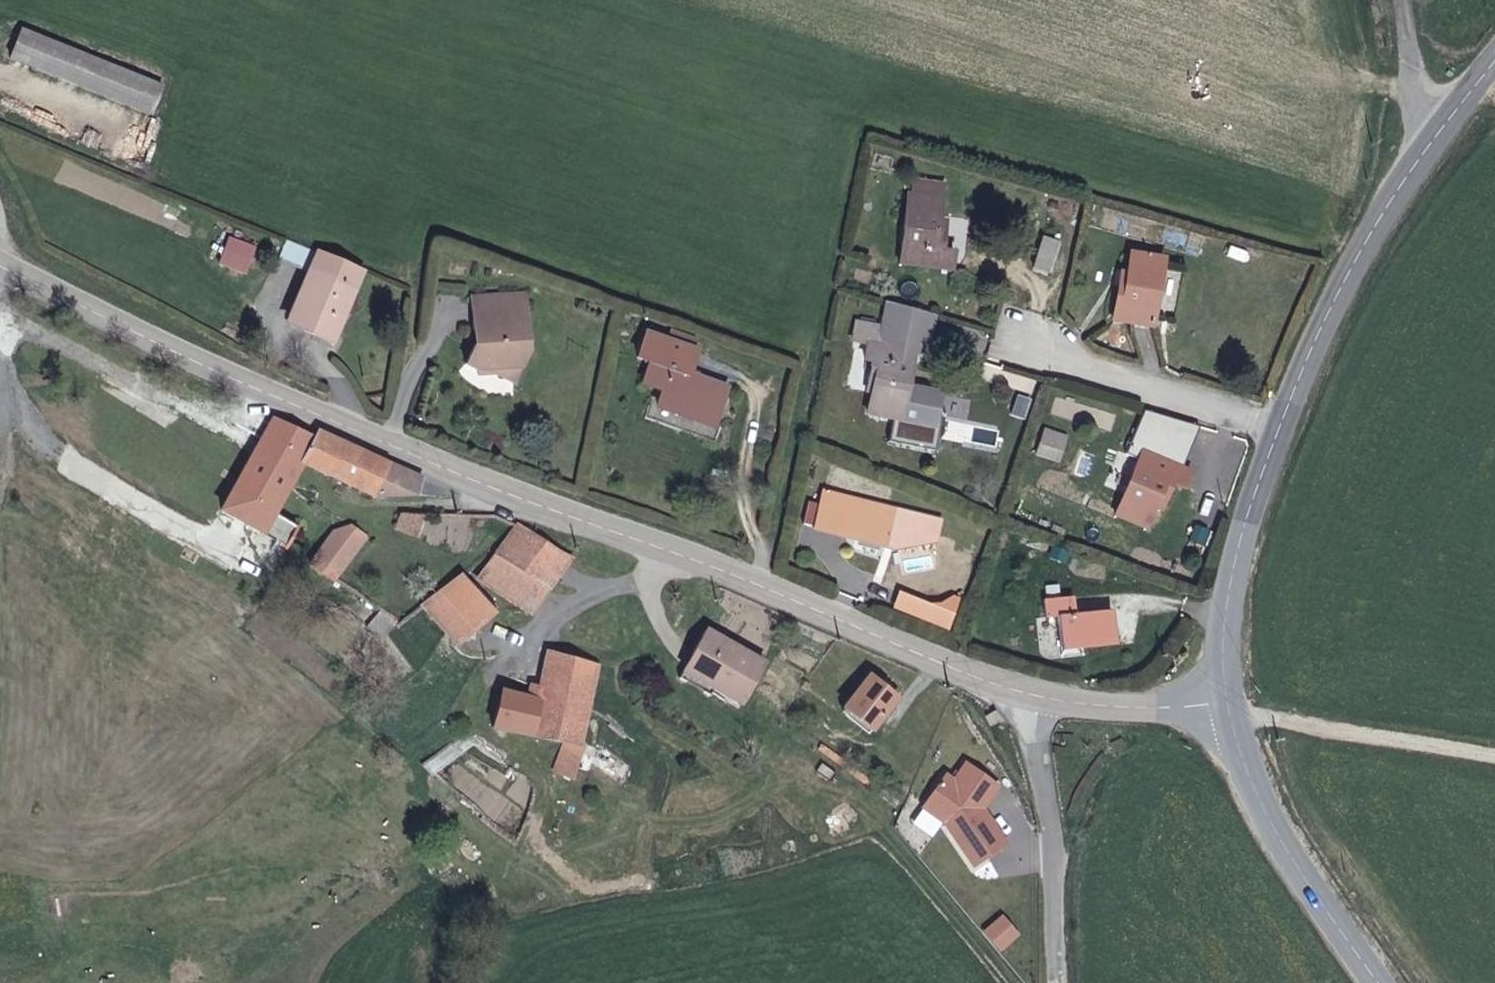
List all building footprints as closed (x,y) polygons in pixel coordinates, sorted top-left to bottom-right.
[(162,87),(21,32),(9,62),(151,117),(162,87)] [(941,249),(943,229),(937,227),(939,214),(940,199),(909,195),(899,261),(951,269),(953,250),(941,249)] [(229,234),(219,264),(247,273),(257,243),(229,234)] [(1057,244),(1042,239),(1033,269),(1048,273),(1057,244)] [(287,240),(278,259),(309,273),(317,254),(287,240)] [(1131,253),(1127,274),(1125,283),(1119,282),(1112,319),(1151,326),(1164,259),(1131,253)] [(317,254),(309,273),(289,320),(333,339),(362,272),(317,254)] [(472,299),(473,330),(482,330),(483,345),(475,346),(466,366),(477,371),(500,370),(500,376),(513,382),(529,351),(522,348),(528,335),(526,297),(472,299)] [(929,345),(936,317),(887,302),(882,328),(856,322),(853,341),(867,344),(864,360),(872,361),(868,382),(873,383),(871,395),(867,412),(891,417),(901,419),(907,389),(916,343),(929,345)] [(482,330),(473,330),(475,346),(483,345),(482,330)] [(671,331),(668,340),(646,332),(636,358),(649,363),(641,384),(662,391),(658,405),(714,425),(726,389),(688,376),(696,351),(692,350),(695,340),(671,331)] [(477,378),(500,376),(500,370),(477,371),(477,378)] [(865,393),(871,395),(873,383),(868,382),(865,393)] [(945,397),(907,389),(901,419),(891,417),(889,444),(933,454),(945,397)] [(1142,453),(1181,468),(1199,430),(1144,411),(1124,455),(1138,461),(1142,453)] [(313,439),(273,418),(220,512),(287,550),(300,527),(275,513),(284,497),(292,483),(303,464),(375,497),(415,498),(422,478),(317,432),(313,439)] [(1064,439),(1045,434),(1038,456),(1057,463),(1064,439)] [(1158,500),(1163,502),(1172,484),(1182,488),(1189,472),(1181,468),(1142,453),(1138,461),(1115,515),(1146,528),(1153,510),(1158,500)] [(317,490),(292,483),(284,497),(313,504),(317,490)] [(814,529),(844,536),(845,531),(888,542),(896,511),(823,491),(814,529)] [(1158,513),(1163,502),(1158,500),(1153,510),(1158,513)] [(942,523),(896,511),(888,542),(893,549),(935,544),(942,523)] [(335,533),(311,565),(333,581),(367,536),(377,521),(360,513),(352,528),(335,533)] [(426,515),(401,513),(396,530),(419,538),(426,515)] [(571,560),(516,527),(494,556),(477,581),(530,614),(571,560)] [(845,531),(844,536),(887,547),(888,542),(845,531)] [(422,607),(423,608),(456,642),(496,612),(462,576),(422,607)] [(901,586),(893,609),(949,629),(958,607),(901,586)] [(1114,642),(1110,612),(1074,616),(1072,599),(1042,601),(1045,618),(1056,618),(1061,648),(1114,642)] [(382,641),(389,633),(398,624),(381,613),(369,628),(382,641)] [(715,685),(713,688),(742,704),(763,663),(704,631),(685,668),(715,685)] [(598,665),(548,651),(540,688),(529,686),(527,699),(501,692),(493,729),(565,743),(556,772),(563,775),(555,792),(567,798),(587,747),(579,744),(598,665)] [(708,696),(713,688),(715,685),(685,668),(678,679),(708,696)] [(848,712),(871,730),(872,731),(897,699),(869,677),(843,708),(848,712)] [(866,737),(871,730),(848,712),(843,719),(866,737)] [(462,733),(421,764),(434,776),(476,744),(462,733)] [(943,825),(977,865),(1009,841),(986,809),(999,786),(966,764),(954,784),(948,780),(928,809),(943,825)] [(983,929),(998,952),(1022,936),(1006,914),(983,929)]
